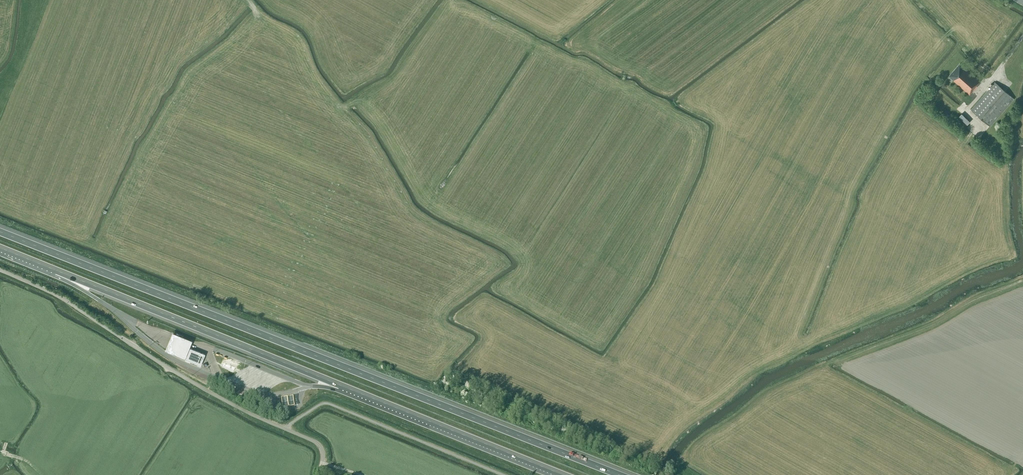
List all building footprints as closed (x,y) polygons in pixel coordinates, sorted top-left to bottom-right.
[(978,85),(977,84),(980,80),(960,63),(948,77),(969,95),(978,85)] [(971,110),(990,126),(1014,99),(995,82),(971,110)] [(164,351),(185,359),(192,341),(171,333),(164,351)] [(185,360),(200,366),(205,354),(190,348),(186,358),(185,360)] [(293,396),(281,397),(282,408),(294,406),(293,396)]
